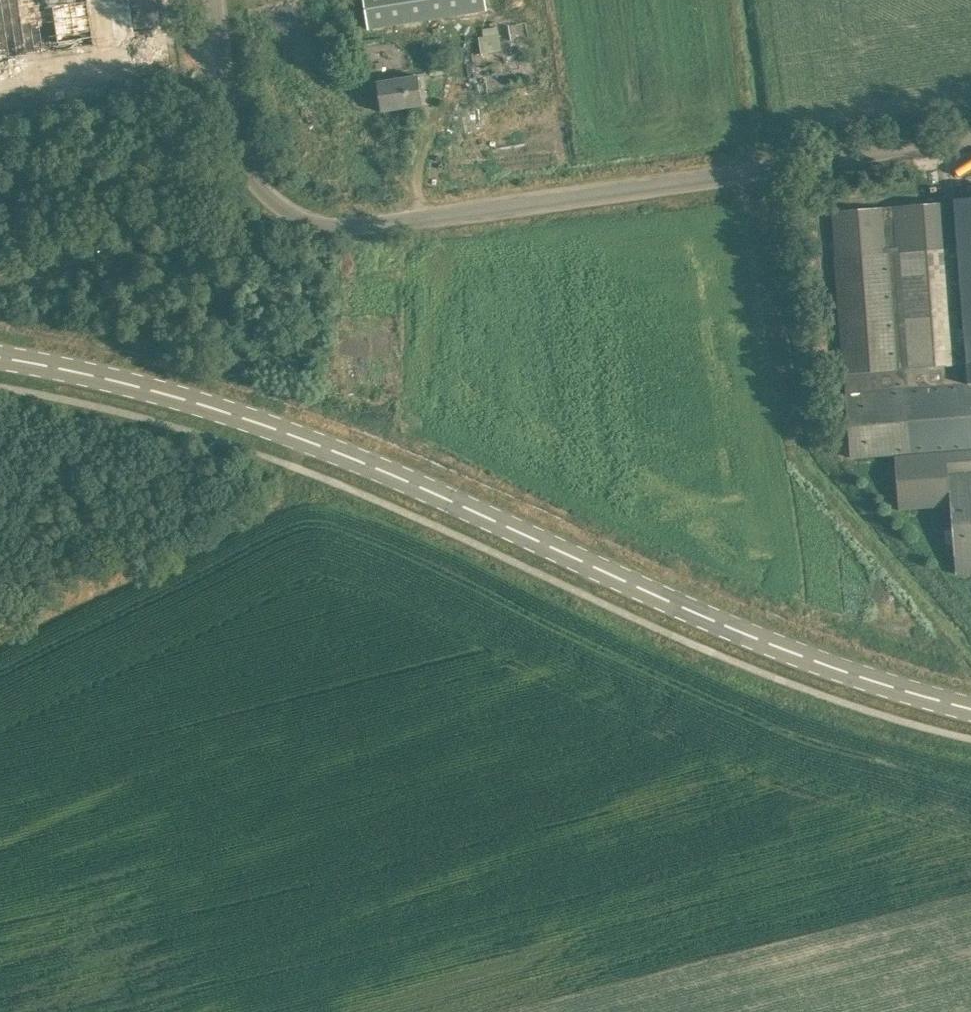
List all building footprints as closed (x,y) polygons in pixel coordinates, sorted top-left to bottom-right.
[(95,42),(88,0),(0,0),(0,57),(95,42)] [(114,41),(166,33),(160,0),(108,0),(114,41)] [(368,29),(487,10),(485,0),(364,0),(368,29)] [(498,28),(485,29),(487,48),(499,47),(498,28)] [(377,82),(382,112),(423,105),(418,75),(377,82)] [(953,198),(953,201),(943,202),(831,211),(835,256),(850,456),(894,453),(898,510),(943,507),(944,529),(951,528),(954,574),(970,572),(970,196),(953,198)]
